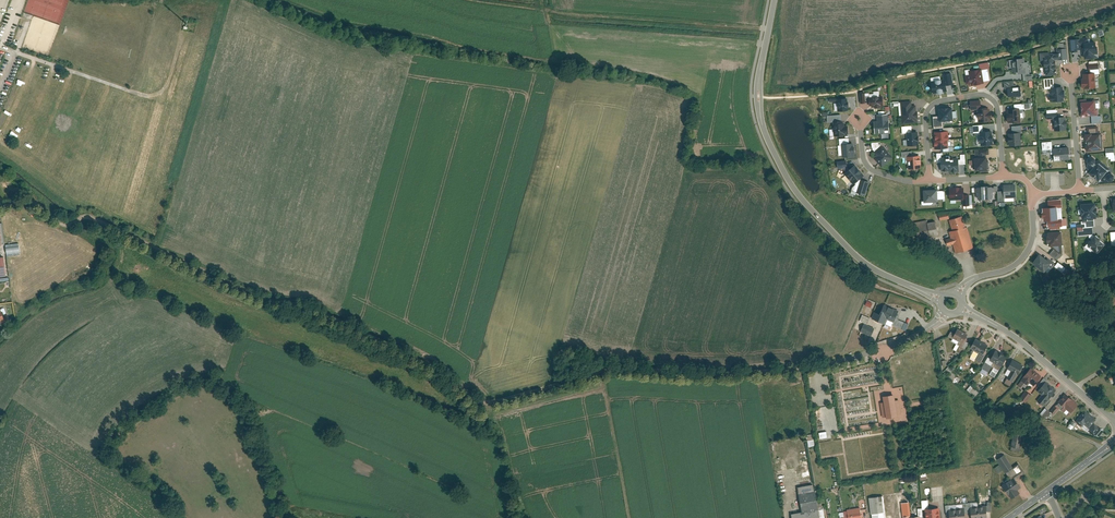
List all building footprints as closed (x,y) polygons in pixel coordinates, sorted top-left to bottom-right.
[(1085,59),(1094,58),(1094,54),(1098,53),(1098,49),(1096,50),(1096,42),(1088,42),(1088,38),(1071,39),(1072,52),(1078,51),(1078,49),(1082,49),(1082,45),(1084,45),(1085,59)] [(1057,60),(1068,59),(1067,48),(1057,49),(1057,53),(1054,54),(1054,53),(1050,53),(1050,51),(1040,52),(1041,61),(1044,61),(1044,67),(1045,66),(1046,75),(1058,74),(1056,59),(1057,59),(1057,60)] [(1016,59),(1009,59),(1010,68),(1012,68),(1013,72),(1018,71),(1018,74),(1024,73),(1024,80),(1033,79),(1033,74),(1030,74),(1029,67),(1028,67),(1028,62),(1025,62),(1025,58),(1016,58),(1016,59)] [(971,85),(984,83),(984,81),(990,80),(988,68),(982,69),(982,68),(969,70),(970,75),(965,76),(967,84),(971,83),(971,85)] [(1082,88),(1096,87),(1095,74),(1100,74),(1099,68),(1090,69),(1090,72),(1083,73),(1083,79),(1082,79),(1082,88)] [(953,84),(951,73),(943,74),(944,79),(931,81),(933,93),(948,91),(947,85),(953,84)] [(1063,97),(1066,97),(1065,89),(1064,89),(1063,86),(1055,87),(1054,77),(1044,78),(1045,89),(1051,88),(1052,95),(1050,95),(1051,101),(1064,100),(1063,97)] [(1008,96),(1022,95),(1021,86),(1014,87),(1014,81),(1004,82),(1005,88),(1007,88),(1008,96)] [(869,107),(884,106),(883,95),(865,96),(865,92),(860,93),(861,103),(869,102),(869,107)] [(838,111),(849,110),(848,98),(837,99),(838,111)] [(1082,117),(1099,115),(1098,108),(1097,108),(1096,99),(1081,100),(1082,117)] [(917,111),(916,105),(912,105),(912,100),(901,101),(903,124),(918,123),(917,119),(919,119),(918,111),(917,111)] [(981,108),(980,100),(970,100),(971,110),(978,109),(979,121),(990,121),(990,118),(992,118),(991,108),(985,108),(981,108)] [(953,120),(952,107),(938,108),(939,115),(933,116),(934,128),(944,127),(943,121),(953,120)] [(1014,123),(1021,123),(1020,108),(1007,109),(1008,123),(1014,122),(1014,123)] [(1055,131),(1067,130),(1066,126),(1067,126),(1067,120),(1066,120),(1065,117),(1058,117),(1057,109),(1047,110),(1048,118),(1054,118),(1055,131)] [(835,135),(849,134),(848,124),(845,124),(845,122),(842,122),(841,114),(827,115),(828,121),(833,121),(835,135)] [(876,134),(890,133),(888,114),(877,114),(877,120),(875,120),(876,134)] [(993,144),(992,130),(984,130),(983,124),(973,125),(974,132),(980,132),(981,145),(993,144)] [(919,145),(918,131),(913,132),(912,125),(902,126),(903,133),(907,133),(908,146),(919,145)] [(1010,146),(1021,145),(1020,133),(1022,133),(1021,126),(1012,127),(1013,133),(1008,133),(1010,146)] [(949,139),(948,130),(935,131),(935,139),(934,140),(934,149),(949,148),(948,140),(949,139)] [(1093,150),(1103,149),(1101,133),(1092,134),(1092,133),(1085,134),(1086,152),(1093,151),(1093,150)] [(855,156),(854,143),(850,143),(850,137),(839,138),(840,145),(839,145),(839,155),(842,155),(842,157),(855,156)] [(1069,159),(1069,147),(1054,148),(1053,141),(1042,141),(1043,150),(1051,149),(1051,154),(1054,153),(1054,160),(1069,159)] [(883,166),(893,157),(882,145),(882,142),(872,142),(872,148),(874,151),(876,154),(875,155),(876,156),(875,157),(883,166)] [(1113,147),(1105,148),(1106,158),(1109,158),(1109,160),(1114,160),(1113,147)] [(989,154),(989,148),(979,148),(979,149),(975,150),(976,155),(972,155),(973,169),(975,169),(975,170),(979,170),(980,171),(990,171),(990,161),(988,161),(987,154),(989,154)] [(908,169),(922,168),(921,155),(912,156),(912,151),(902,152),(902,157),(905,157),(906,164),(908,163),(908,169)] [(951,172),(959,172),(959,164),(966,164),(966,153),(961,154),(961,159),(959,159),(959,158),(950,158),(950,157),(941,157),(941,153),(937,153),(937,162),(941,162),(941,172),(951,171),(951,172)] [(1089,173),(1099,182),(1105,175),(1106,176),(1106,179),(1109,181),(1113,181),(1114,178),(1114,175),(1112,173),(1108,173),(1107,173),(1111,170),(1099,160),(1097,164),(1095,163),(1095,162),(1095,158),(1093,156),(1089,157),(1088,159),(1088,163),(1090,165),(1091,165),(1094,167),(1089,173)] [(838,168),(848,166),(847,160),(837,161),(838,168)] [(853,190),(866,195),(869,181),(861,179),(865,175),(856,164),(845,173),(845,174),(842,177),(848,185),(849,183),(850,184),(851,184),(852,184),(852,183),(854,184),(853,190)] [(1017,200),(1016,183),(1004,184),(1004,191),(999,191),(999,201),(1017,200)] [(998,192),(998,185),(972,187),(972,192),(977,192),(977,196),(978,196),(978,199),(993,199),(992,195),(994,195),(994,192),(998,192)] [(949,187),(950,199),(963,198),(964,206),(973,205),(972,194),(964,195),(964,187),(949,187)] [(924,189),(924,202),(938,202),(938,199),(946,199),(946,190),(937,190),(937,189),(924,189)] [(1058,221),(1056,208),(1061,208),(1061,200),(1048,201),(1048,208),(1042,208),(1043,222),(1058,221)] [(1081,220),(1096,219),(1095,204),(1080,205),(1081,220)] [(955,254),(973,248),(967,228),(966,228),(962,217),(949,221),(952,232),(949,233),(950,238),(945,240),(947,246),(952,245),(955,254)] [(935,222),(927,223),(926,220),(915,223),(919,240),(938,236),(935,222)] [(1093,227),(1077,228),(1077,237),(1093,235),(1093,227)] [(1062,246),(1061,232),(1048,233),(1048,237),(1046,237),(1047,244),(1049,244),(1049,247),(1051,247),(1060,254),(1062,254),(1062,246)] [(1089,248),(1097,254),(1106,245),(1095,236),(1087,245),(1090,247),(1089,248)] [(1053,249),(1049,254),(1057,260),(1061,255),(1053,249)] [(1051,261),(1050,263),(1039,255),(1032,264),(1044,273),(1049,267),(1051,269),(1055,264),(1051,261)] [(1064,276),(1069,270),(1058,261),(1053,267),(1064,276)] [(1114,285),(1101,299),(1114,311),(1114,286),(1114,285)] [(879,304),(874,321),(883,324),(882,326),(890,329),(891,325),(904,330),(907,323),(896,319),(897,317),(895,316),(897,310),(879,304)] [(858,320),(866,324),(869,318),(861,314),(858,320)] [(864,333),(863,337),(869,339),(873,327),(861,323),(858,331),(864,333)] [(961,347),(966,335),(956,331),(951,342),(961,347)] [(982,355),(986,346),(974,340),(970,349),(982,355)] [(995,374),(1005,358),(993,351),(984,367),(995,374)] [(1012,382),(1022,366),(1012,359),(1002,376),(1012,382)] [(1032,386),(1040,376),(1029,368),(1016,384),(1021,388),(1027,381),(1032,386)] [(952,371),(947,377),(952,381),(957,375),(952,371)] [(1042,406),(1055,390),(1045,381),(1036,391),(1040,395),(1035,400),(1042,406)] [(972,388),(969,392),(975,396),(978,391),(972,388)] [(1024,402),(1030,395),(1025,391),(1019,399),(1024,402)] [(893,392),(883,394),(884,399),(879,400),(882,413),(885,412),(886,414),(901,412),(898,397),(894,397),(893,392)] [(1069,415),(1077,405),(1065,395),(1057,405),(1069,415)] [(1053,414),(1059,408),(1055,405),(1049,411),(1053,414)] [(1041,413),(1045,417),(1049,412),(1044,408),(1041,413)] [(1092,435),(1098,428),(1092,423),(1095,419),(1084,410),(1075,421),(1092,435)] [(1013,447),(1010,447),(1009,451),(1020,451),(1020,432),(1013,432),(1013,447)] [(1006,453),(997,459),(1007,474),(1017,467),(1006,453)] [(798,462),(802,477),(810,475),(806,460),(798,462)] [(1016,478),(1000,486),(1009,503),(1025,494),(1016,478)] [(825,509),(821,510),(817,490),(800,494),(804,513),(791,516),(791,517),(827,517),(825,509)] [(868,497),(870,517),(883,517),(881,495),(868,497)] [(979,507),(981,517),(989,517),(987,506),(979,507)] [(848,517),(863,517),(861,507),(847,510),(848,517)] [(940,507),(925,509),(926,517),(941,517),(940,507)] [(972,508),(973,517),(981,517),(979,507),(972,508)] [(957,509),(959,517),(967,517),(965,508),(957,509)] [(950,510),(951,517),(959,517),(957,509),(950,510)]
